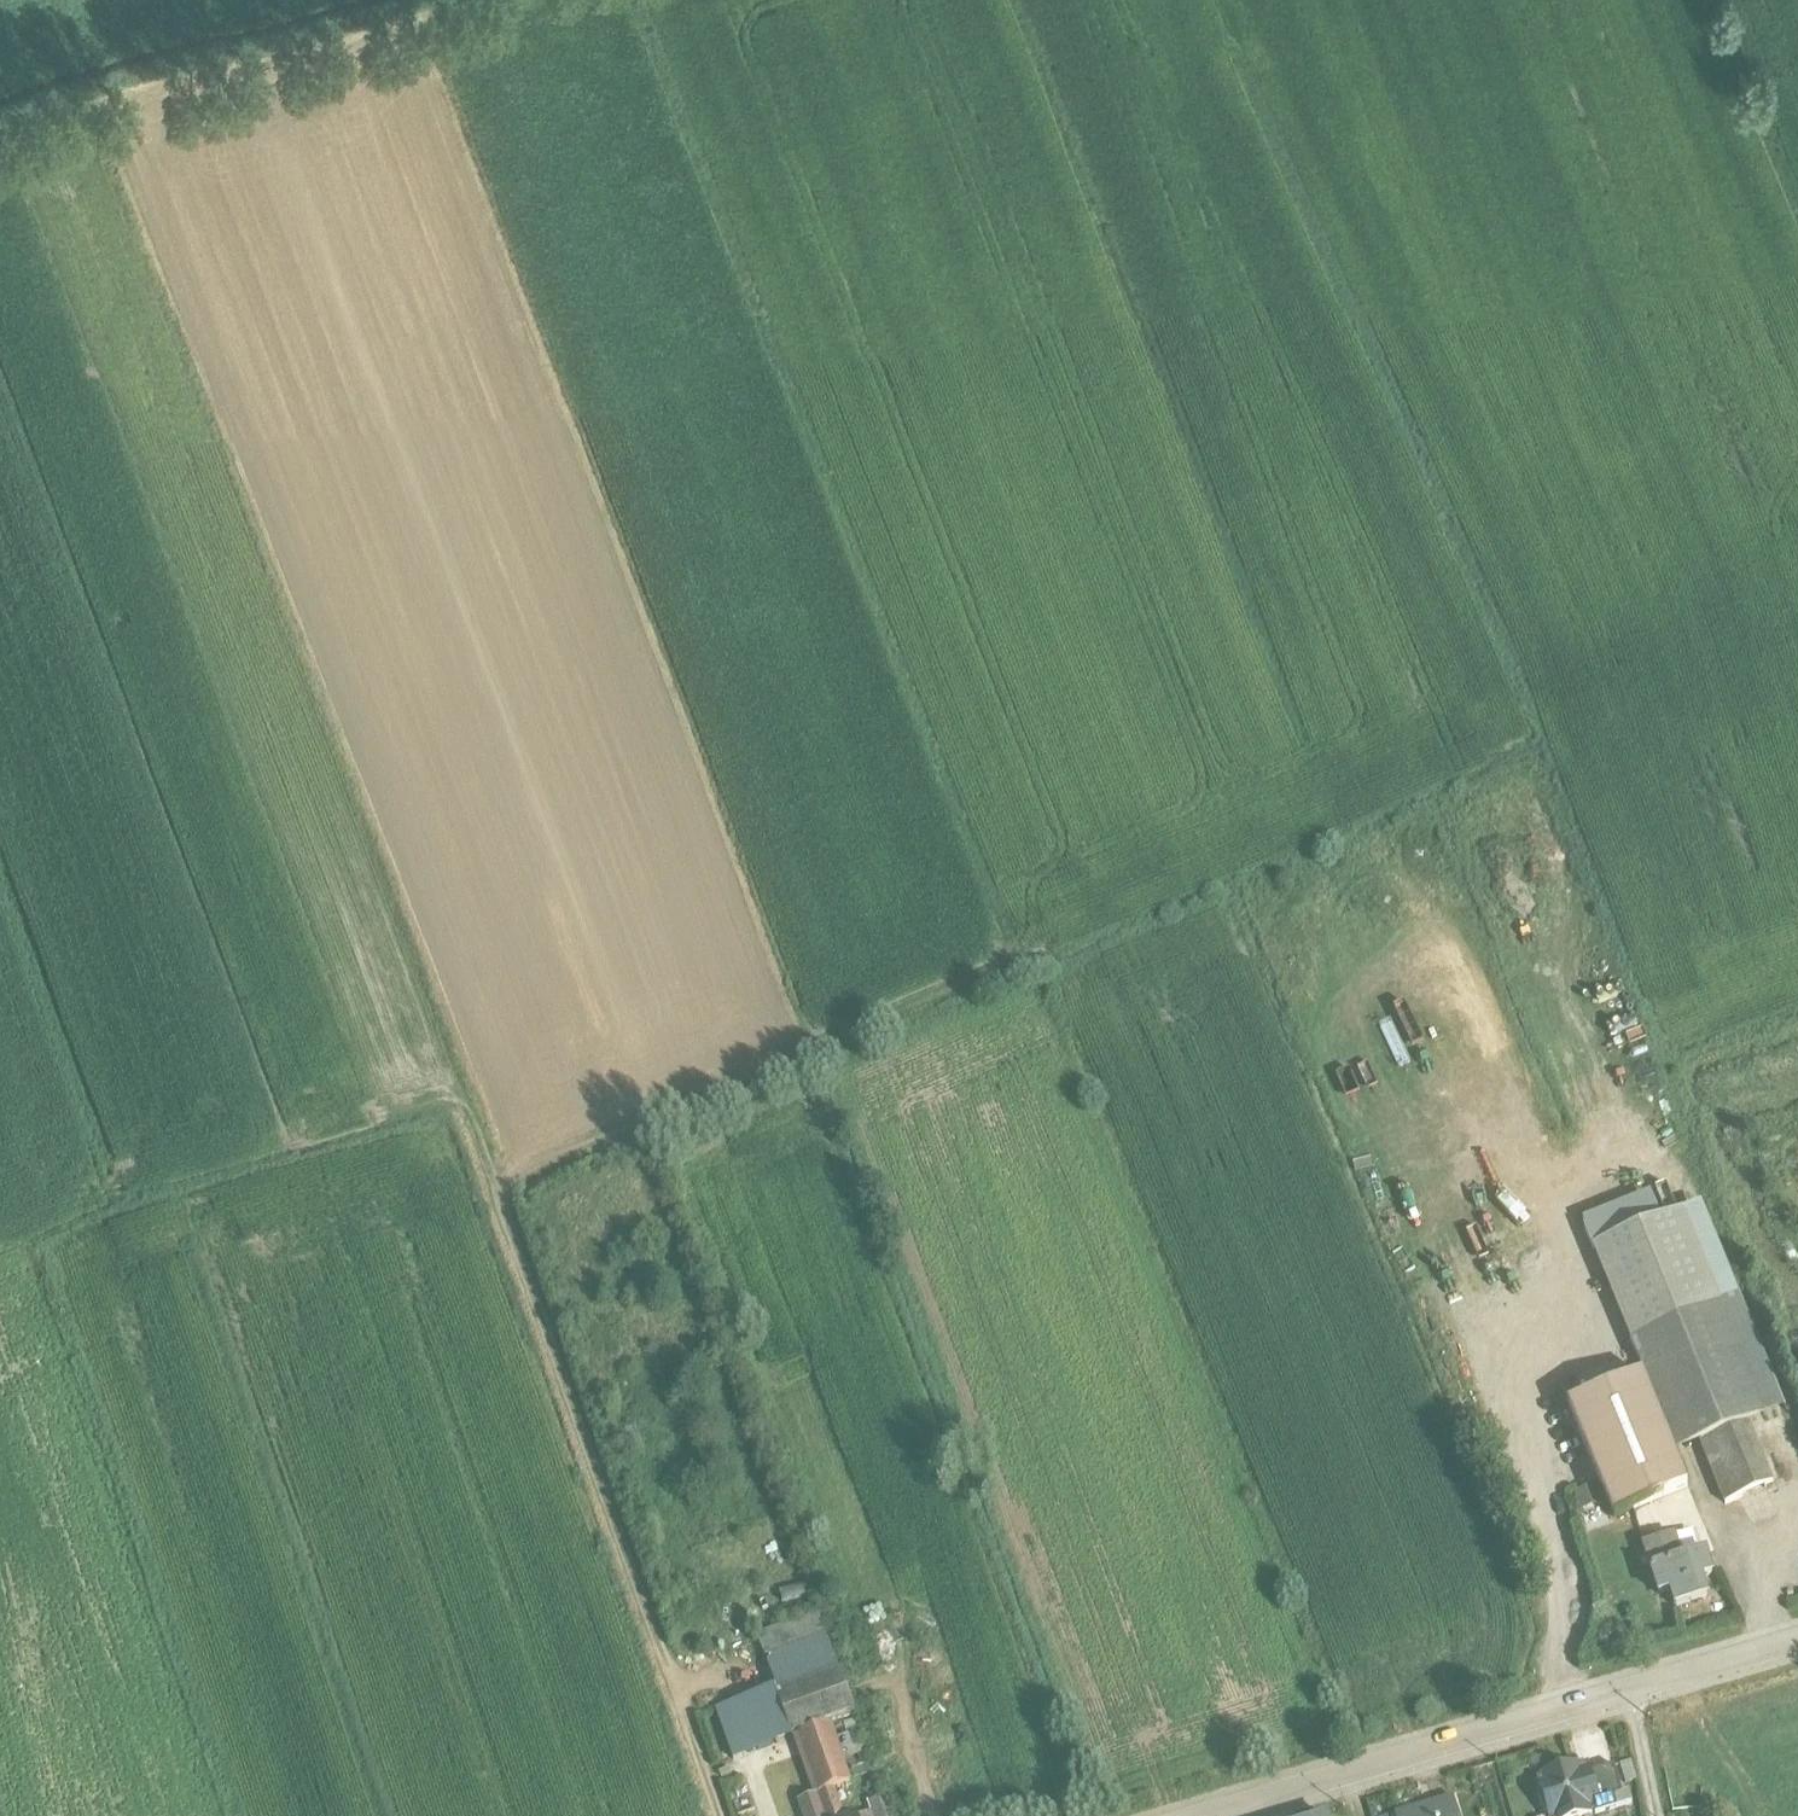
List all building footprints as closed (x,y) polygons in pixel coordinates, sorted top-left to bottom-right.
[(1641,1013),(1612,1023),(1616,1036),(1645,1026),(1641,1013)] [(1703,1206),(1592,1251),(1676,1455),(1699,1446),(1725,1507),(1774,1487),(1749,1426),(1787,1411),(1703,1206)] [(1642,1376),(1567,1406),(1613,1518),(1688,1488),(1642,1376)] [(1683,1561),(1699,1556),(1693,1533),(1676,1538),(1683,1561)] [(1683,1561),(1676,1538),(1644,1547),(1660,1598),(1671,1595),(1676,1611),(1708,1601),(1702,1582),(1713,1579),(1705,1554),(1699,1556),(1683,1561)] [(835,1792),(854,1785),(846,1764),(867,1756),(853,1718),(856,1717),(819,1616),(757,1639),(776,1691),(715,1713),(733,1765),(771,1750),(769,1745),(792,1737),(815,1800),(798,1805),(802,1815),(844,1815),(835,1792)] [(1604,1618),(1597,1646),(1606,1648),(1613,1620),(1604,1618)] [(1537,1783),(1541,1795),(1538,1795),(1544,1815),(1604,1815),(1633,1808),(1629,1796),(1623,1798),(1614,1770),(1584,1779),(1585,1782),(1575,1784),(1572,1773),(1537,1783)] [(875,1815),(893,1815),(887,1799),(871,1805),(875,1815)] [(871,1805),(871,1803),(867,1804),(870,1814),(865,1815),(875,1815),(871,1805)] [(1454,1803),(1408,1815),(1458,1815),(1454,1803)]
